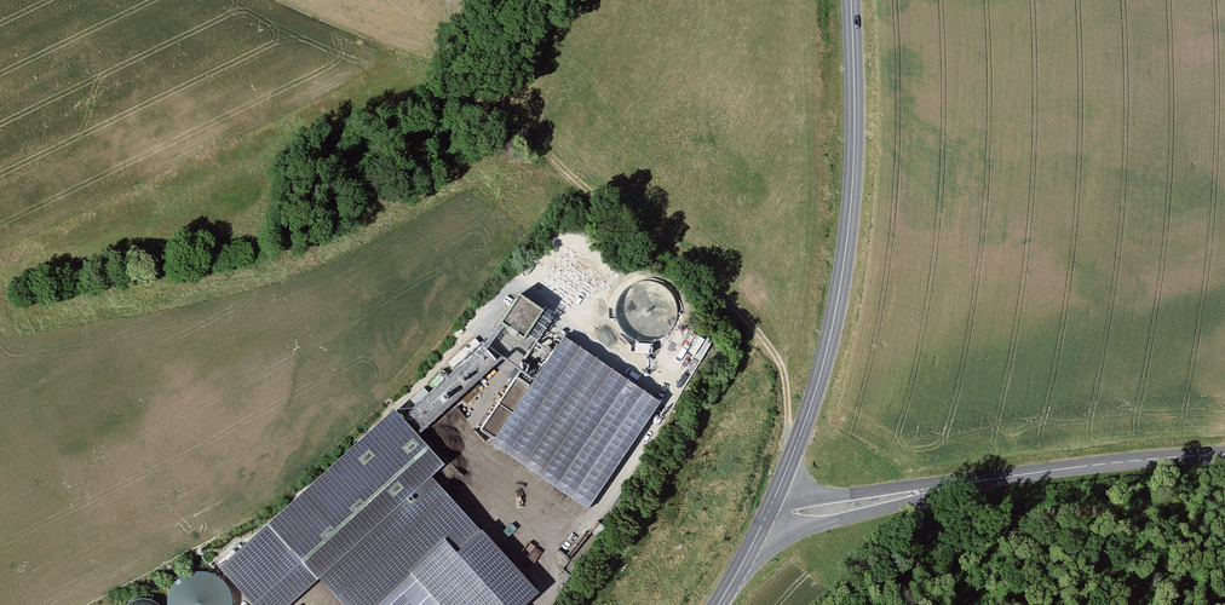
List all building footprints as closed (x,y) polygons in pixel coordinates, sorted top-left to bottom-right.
[(542,312),(520,296),(506,316),(528,331),(542,312)] [(667,403),(572,338),(499,444),(595,509),(667,403)] [(497,363),(480,344),(408,410),(425,429),(497,363)] [(431,476),(445,464),(397,409),(219,566),(254,604),(285,604),(318,576),(431,476)] [(318,576),(344,604),(523,604),(538,591),(431,476),(318,576)] [(175,604),(226,604),(227,577),(176,575),(175,604)]
